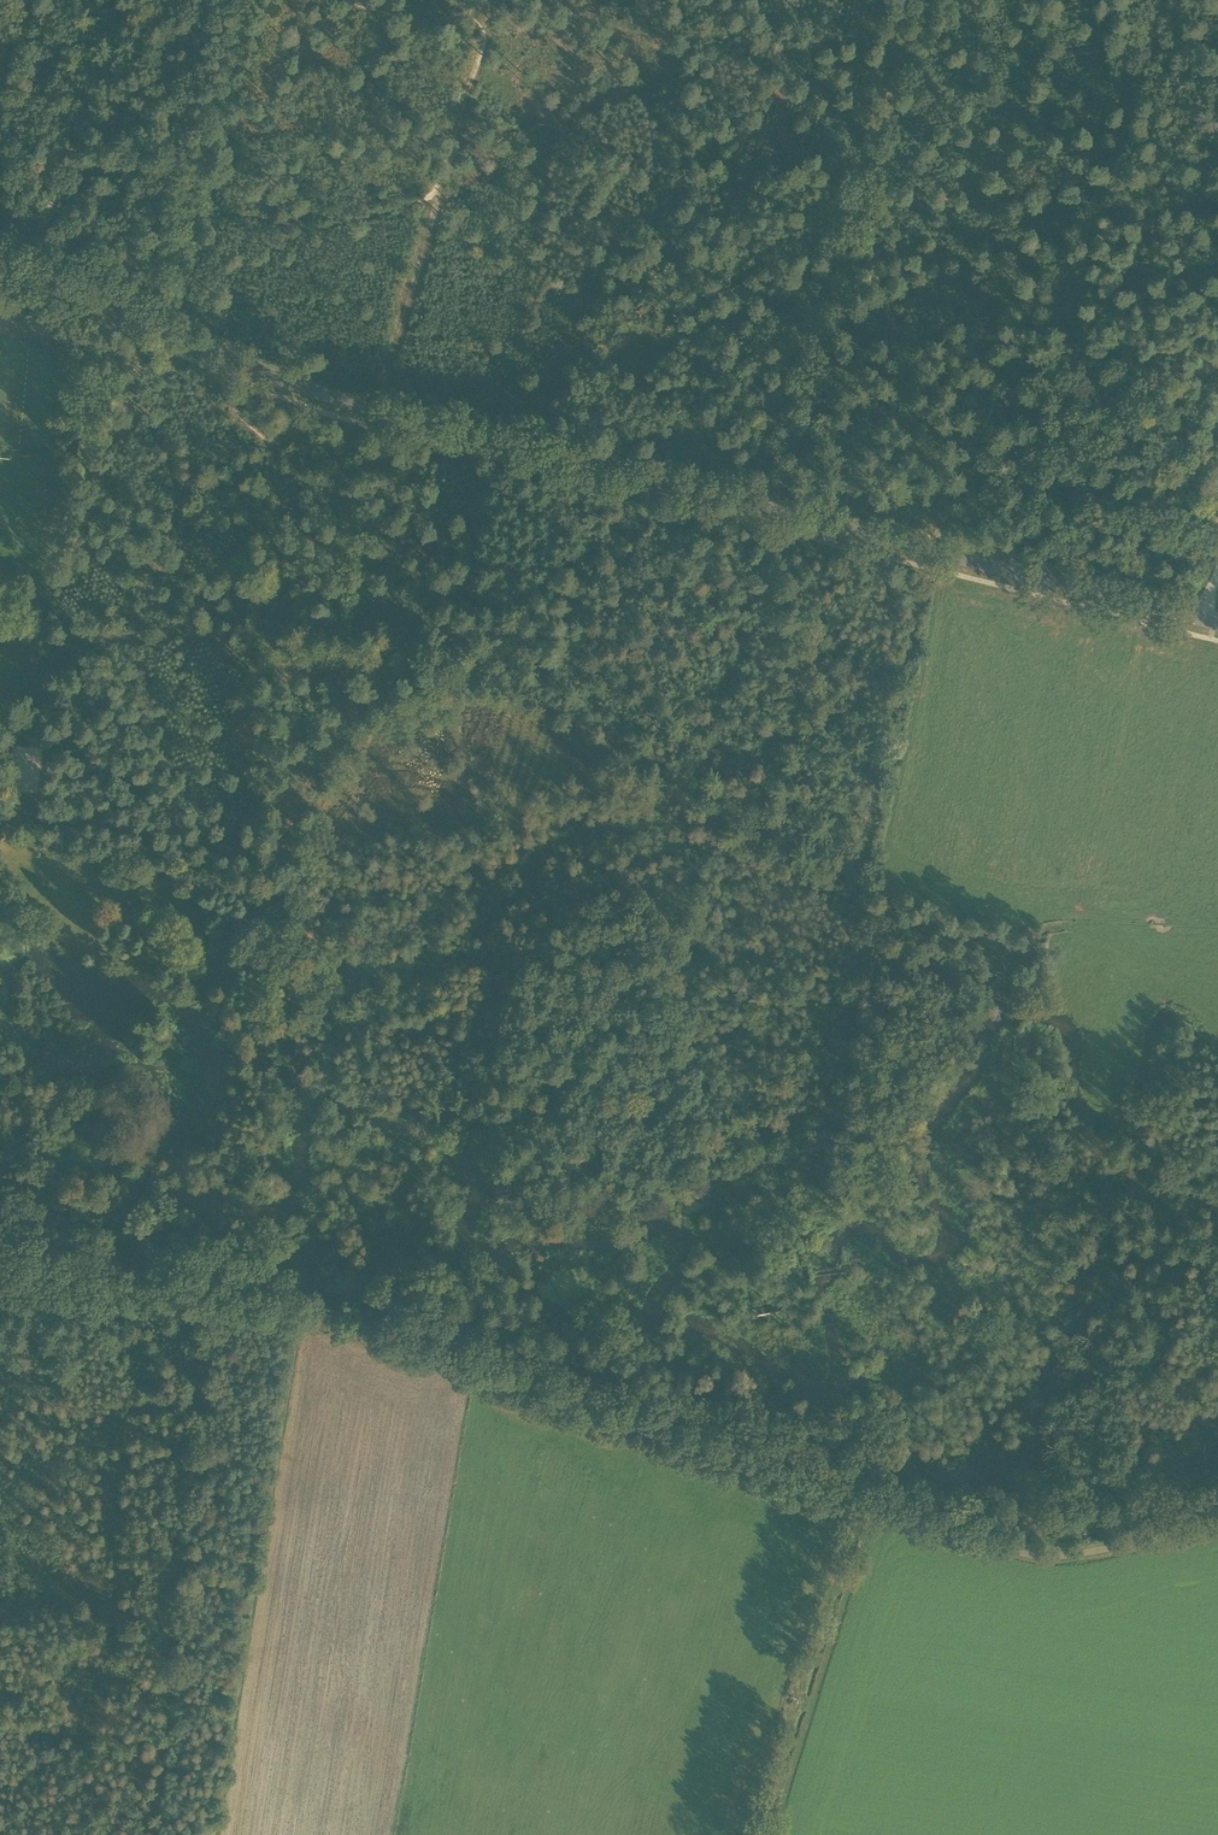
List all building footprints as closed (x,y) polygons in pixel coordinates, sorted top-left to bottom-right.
[(84,441),(74,440),(71,465),(81,466),(84,441)] [(1211,512),(1217,514),(1217,468),(1204,509),(1211,512)]
